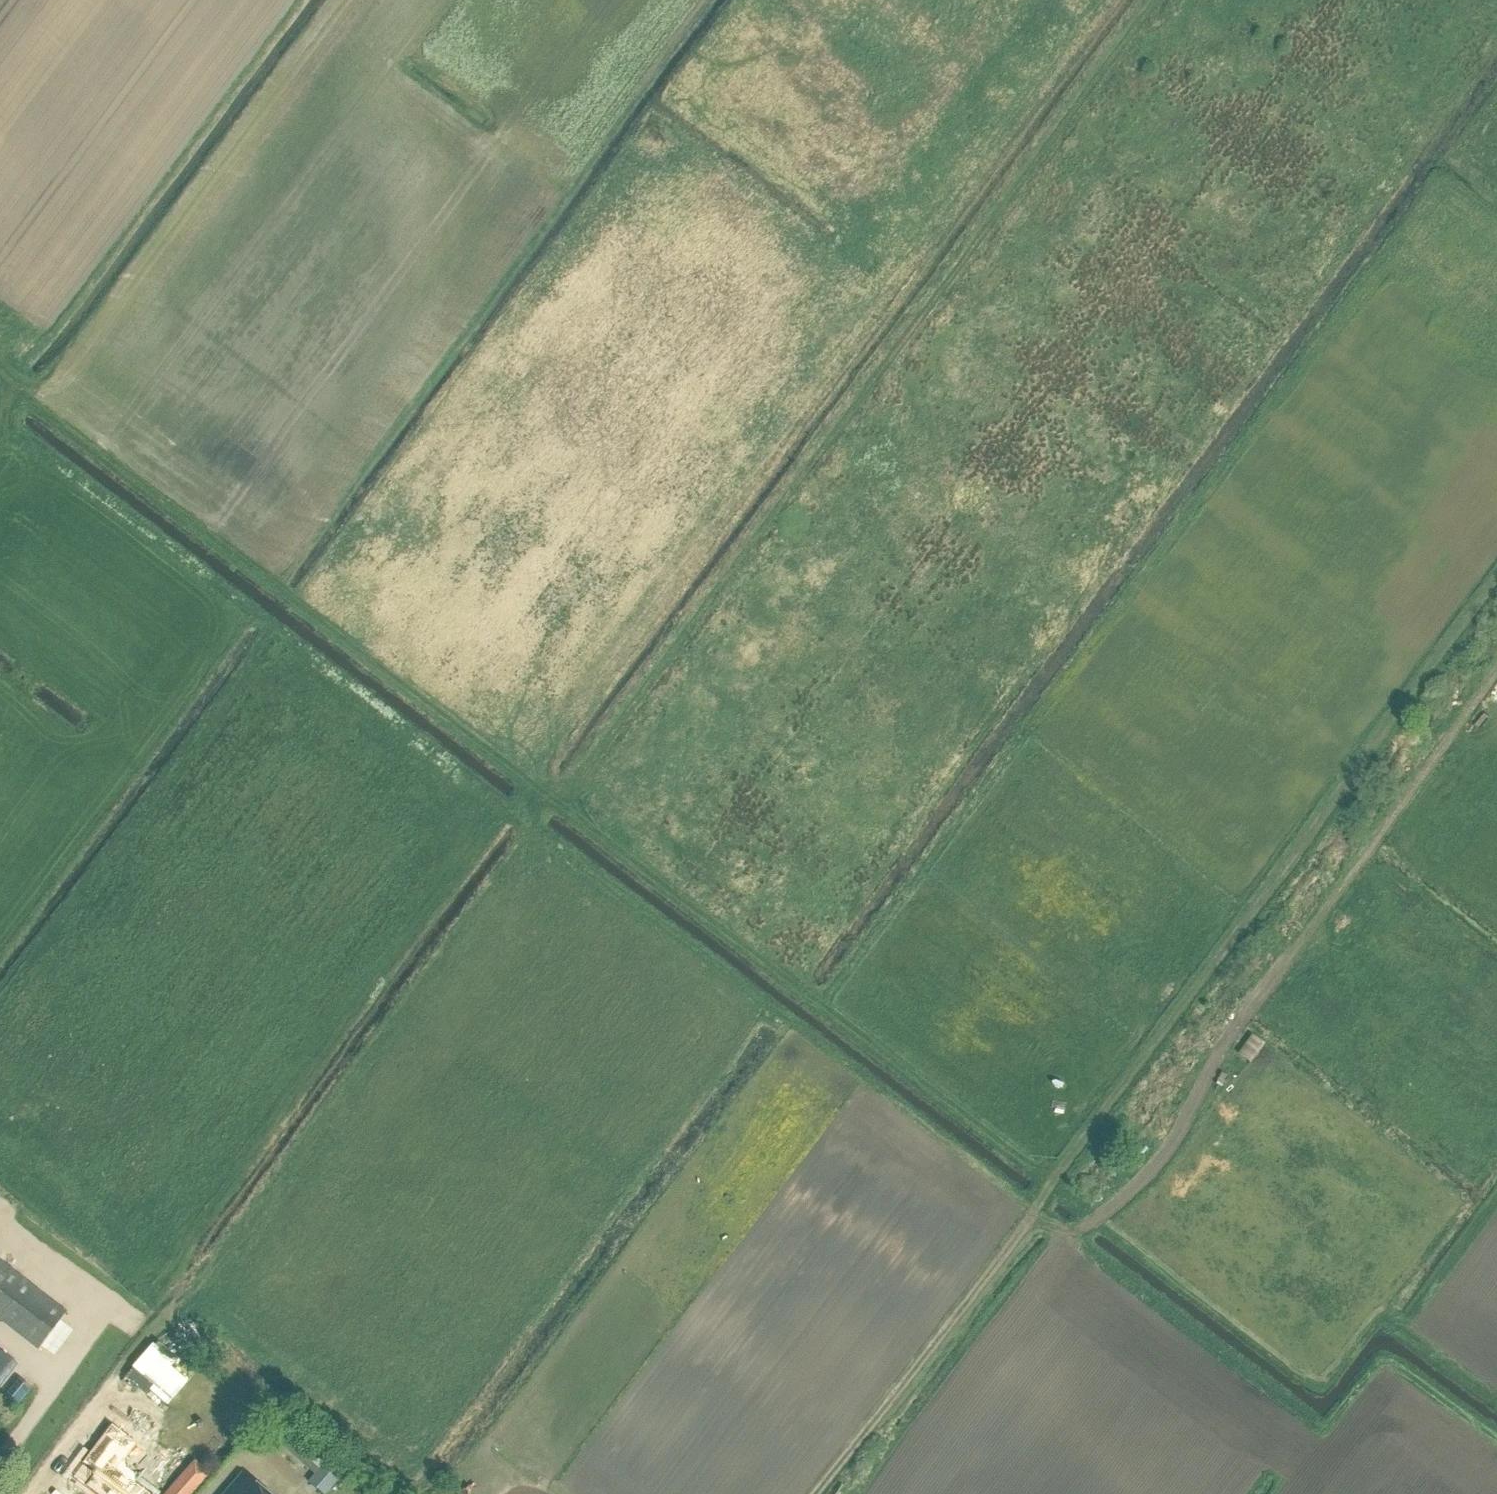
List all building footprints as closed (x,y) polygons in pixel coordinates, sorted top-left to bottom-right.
[(38,1350),(68,1311),(0,1259),(0,1321),(38,1350)] [(187,1382),(149,1350),(136,1367),(172,1400),(187,1382)] [(0,1353),(0,1385),(16,1365),(0,1353)] [(19,1378),(4,1396),(16,1407),(31,1388),(19,1378)] [(82,1462),(94,1472),(85,1484),(97,1493),(150,1493),(117,1469),(137,1442),(111,1423),(82,1462)] [(317,1469),(330,1453),(324,1449),(312,1439),(314,1437),(300,1424),(296,1429),(292,1426),(289,1430),(286,1427),(278,1435),(317,1469)] [(324,1493),(325,1493),(347,1467),(330,1453),(317,1469),(308,1481),(324,1493)] [(165,1493),(193,1493),(211,1474),(196,1460),(165,1493)] [(242,1475),(225,1493),(264,1493),(242,1475)]
